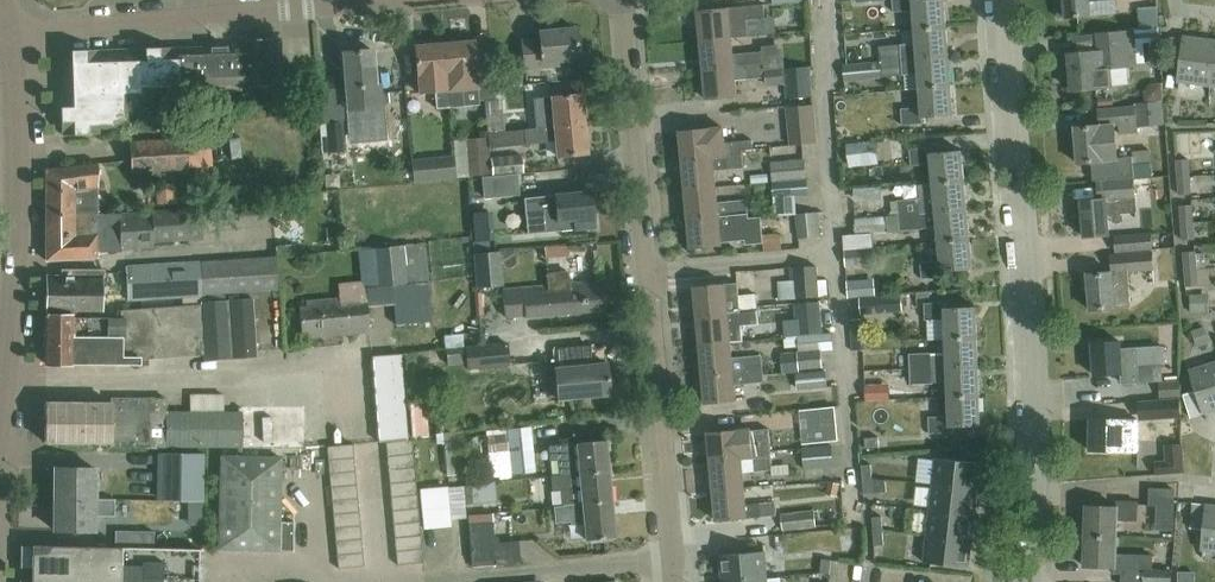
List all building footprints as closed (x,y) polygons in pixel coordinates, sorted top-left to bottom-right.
[(894,11),(915,9),(917,27),(947,25),(945,0),(893,0),(894,11)] [(1065,1),(1058,1),(1059,15),(1066,15),(1067,16),(1092,14),(1091,0),(1065,0),(1065,1)] [(731,21),(760,18),(769,17),(767,3),(758,4),(730,7),(730,6),(700,9),(702,39),(733,37),(731,21)] [(918,42),(904,43),(879,44),(880,60),(950,54),(947,25),(917,27),(918,42)] [(1073,89),(1112,85),(1110,67),(1137,65),(1137,63),(1146,63),(1144,42),(1150,42),(1152,62),(1162,61),(1160,26),(1134,28),(1134,30),(1098,33),(1099,50),(1070,53),(1073,89)] [(582,43),(577,43),(576,27),(540,30),(540,39),(522,41),(525,67),(559,63),(559,59),(579,57),(578,54),(583,54),(582,43)] [(733,37),(702,39),(705,69),(764,64),(763,51),(734,53),(733,37)] [(178,48),(61,52),(64,133),(69,133),(99,132),(98,126),(112,125),(126,118),(125,100),(143,100),(143,94),(180,93),(180,85),(246,83),(246,85),(282,84),(281,38),(245,39),(245,46),(178,48)] [(1183,61),(1180,83),(1212,87),(1214,68),(1214,42),(1186,38),(1183,61)] [(475,39),(444,42),(450,103),(451,106),(479,104),(479,100),(484,100),(494,99),(493,88),(492,73),(478,74),(475,39)] [(444,42),(415,45),(420,93),(436,91),(438,108),(451,106),(450,103),(444,42)] [(346,109),(367,107),(381,106),(380,85),(376,86),(373,50),(343,52),(346,89),(346,109)] [(952,84),(950,54),(880,60),(882,75),(920,73),(922,86),(952,84)] [(846,80),(882,77),(882,75),(880,60),(844,64),(846,80)] [(764,64),(705,69),(707,99),(738,97),(736,80),(765,77),(765,70),(764,64)] [(785,68),(787,98),(813,97),(811,66),(785,68)] [(765,77),(766,85),(785,84),(784,68),(765,70),(765,77)] [(493,73),(492,73),(493,88),(523,85),(523,79),(507,81),(506,73),(493,74),(493,73)] [(1168,74),(1166,86),(1174,87),(1176,75),(1168,74)] [(952,84),(922,86),(923,105),(902,107),(903,125),(925,123),(924,117),(955,115),(952,84)] [(525,128),(585,123),(582,94),(552,97),(553,112),(524,115),(525,128)] [(494,99),(484,100),(485,112),(503,110),(502,98),(494,99)] [(1079,162),(1105,160),(1118,159),(1115,124),(1119,124),(1120,134),(1138,133),(1138,127),(1164,124),(1163,101),(1136,103),(1136,105),(1099,109),(1100,124),(1076,126),(1079,162)] [(814,104),(786,107),(790,145),(817,143),(814,104)] [(328,152),(347,150),(344,121),(326,123),(328,152)] [(494,146),(526,143),(556,140),(557,156),(588,153),(585,123),(525,128),(492,132),(494,146)] [(683,160),(743,154),(743,149),(754,148),(753,139),(725,141),(724,126),(711,127),(680,129),(683,160)] [(132,173),(189,169),(186,137),(130,141),(132,173)] [(849,144),(852,163),(882,160),(879,140),(849,144)] [(935,182),(966,180),(963,150),(932,152),(932,146),(912,148),(913,165),(933,163),(935,182)] [(488,147),(467,149),(469,175),(490,173),(488,147)] [(491,157),(493,174),(524,172),(523,154),(491,157)] [(686,189),(717,186),(715,170),(745,167),(743,154),(683,160),(686,189)] [(432,157),(434,180),(456,178),(454,155),(432,157)] [(771,161),(773,181),(807,178),(805,158),(771,161)] [(1178,176),(1191,176),(1189,158),(1176,159),(1178,176)] [(47,216),(99,214),(98,164),(47,170),(47,216)] [(516,174),(492,176),(483,177),(485,197),(519,194),(516,174)] [(1179,194),(1192,193),(1191,176),(1178,176),(1179,194)] [(773,181),(775,197),(809,194),(807,178),(773,181)] [(1109,211),(1136,208),(1133,179),(1098,182),(1100,198),(1083,199),(1086,235),(1111,233),(1109,211)] [(936,198),(922,199),(922,197),(899,199),(900,215),(968,209),(966,180),(935,182),(936,198)] [(158,205),(178,202),(175,183),(155,185),(158,205)] [(689,218),(749,213),(748,199),(718,202),(717,186),(686,189),(689,218)] [(555,194),(555,195),(524,198),(527,233),(575,229),(595,227),(591,191),(555,194)] [(1181,222),(1194,221),(1193,204),(1180,205),(1181,222)] [(307,206),(282,207),(284,238),(309,236),(307,206)] [(152,212),(99,214),(47,216),(47,261),(99,255),(99,249),(154,247),(154,241),(202,237),(199,207),(152,210),(152,212)] [(255,222),(253,207),(231,210),(233,225),(255,222)] [(924,227),(938,226),(940,241),(971,239),(968,209),(900,215),(901,230),(924,228),(924,227)] [(818,212),(796,214),(798,238),(821,235),(818,212)] [(749,213),(689,218),(691,248),(722,245),(722,242),(746,240),(746,244),(764,243),(762,216),(749,218),(749,213)] [(888,216),(856,218),(857,235),(889,232),(888,216)] [(1183,240),(1196,239),(1194,221),(1181,222),(1183,240)] [(1116,252),(1154,249),(1151,231),(1114,234),(1116,252)] [(971,239),(940,241),(941,260),(922,262),(923,278),(944,276),(943,271),(973,269),(971,239)] [(377,286),(408,283),(404,244),(373,247),(377,286)] [(275,246),(276,256),(126,265),(128,300),(204,296),(204,302),(225,300),(225,293),(279,290),(277,258),(293,256),(292,245),(275,246)] [(876,263),(875,247),(846,249),(846,265),(847,266),(876,263)] [(1092,309),(1131,305),(1128,271),(1154,268),(1152,250),(1154,250),(1154,249),(1116,252),(1116,254),(1112,255),(1113,271),(1088,273),(1092,309)] [(479,287),(506,285),(503,251),(477,253),(479,287)] [(1185,269),(1198,268),(1196,251),(1183,251),(1185,269)] [(820,292),(819,280),(818,265),(795,266),(796,297),(819,296),(820,296),(820,292)] [(1198,268),(1185,269),(1186,286),(1199,285),(1198,268)] [(47,314),(72,314),(76,314),(76,311),(102,310),(102,272),(65,272),(64,276),(47,277),(47,314)] [(604,309),(601,281),(578,283),(578,282),(570,283),(569,272),(548,274),(549,285),(503,290),(506,317),(526,315),(526,317),(604,309)] [(859,297),(876,296),(874,278),(847,280),(848,298),(859,297)] [(738,282),(727,283),(695,286),(698,315),(758,310),(756,293),(739,294),(738,282)] [(415,283),(393,285),(396,320),(418,319),(415,283)] [(1191,313),(1209,312),(1208,293),(1190,294),(1191,313)] [(861,314),(903,311),(902,294),(876,296),(859,297),(861,314)] [(300,308),(302,333),(309,332),(310,338),(369,332),(366,296),(307,302),(307,308),(300,308)] [(203,302),(203,306),(121,311),(121,316),(73,319),(72,314),(47,314),(46,365),(74,365),(74,363),(140,364),(140,360),(206,353),(207,359),(256,355),(252,299),(225,300),(204,302),(203,302)] [(797,335),(823,333),(820,301),(794,303),(796,319),(797,335)] [(946,338),(977,336),(976,306),(946,308),(945,302),(925,302),(926,320),(946,319),(946,338)] [(701,345),(732,342),(731,326),(759,323),(758,310),(698,315),(701,345)] [(785,336),(797,335),(796,319),(784,320),(785,336)] [(863,319),(850,319),(852,351),(865,350),(863,319)] [(1197,347),(1210,342),(1205,326),(1192,330),(1197,347)] [(823,333),(797,335),(799,346),(799,352),(821,349),(834,348),(832,332),(823,333)] [(785,336),(784,336),(785,348),(799,346),(797,335),(785,336)] [(911,369),(978,366),(977,336),(946,338),(947,354),(933,354),(933,353),(910,354),(911,369)] [(1141,381),(1140,364),(1162,363),(1161,346),(1139,347),(1122,348),(1122,340),(1094,342),(1096,375),(1122,374),(1123,382),(1141,381)] [(508,342),(465,346),(448,348),(449,365),(467,364),(468,369),(510,364),(508,342)] [(732,342),(701,345),(703,374),(763,368),(762,354),(733,357),(732,342)] [(798,352),(799,369),(823,367),(821,349),(799,352),(798,352)] [(610,393),(607,362),(589,364),(587,350),(558,353),(559,367),(555,367),(555,371),(545,372),(548,396),(558,395),(558,398),(610,393)] [(783,373),(800,371),(799,369),(798,352),(781,353),(783,373)] [(864,354),(865,372),(895,369),(893,353),(864,354)] [(373,373),(402,371),(400,354),(372,356),(373,373)] [(1192,372),(1206,414),(1214,411),(1214,365),(1192,372)] [(949,396),(980,395),(978,366),(911,369),(912,385),(935,384),(935,380),(948,380),(949,396)] [(737,401),(736,384),(765,382),(763,368),(703,374),(706,403),(737,401)] [(375,390),(403,388),(402,371),(373,373),(375,390)] [(797,373),(798,389),(827,387),(826,371),(797,373)] [(1159,382),(1160,397),(1182,396),(1181,380),(1159,382)] [(865,385),(866,401),(890,399),(890,383),(865,385)] [(376,407),(405,405),(403,388),(375,390),(376,407)] [(301,405),(238,411),(224,411),(224,393),(190,394),(190,411),(167,411),(167,398),(119,398),(119,414),(112,414),(112,403),(46,403),(46,442),(111,442),(111,447),(167,447),(167,446),(238,446),(238,444),(245,447),(305,441),(301,405)] [(980,395),(949,396),(950,415),(930,416),(931,433),(952,432),(952,427),(981,425),(980,395)] [(1139,401),(1140,417),(1181,415),(1180,399),(1139,401)] [(806,402),(805,432),(838,433),(839,403),(806,402)] [(425,404),(410,405),(412,436),(428,435),(425,404)] [(377,424),(406,422),(405,405),(376,407),(377,424)] [(1091,449),(1122,450),(1140,450),(1141,418),(1092,417),(1091,449)] [(406,422),(377,424),(379,442),(407,439),(406,422)] [(504,432),(487,434),(488,452),(509,450),(512,474),(536,471),(531,425),(507,428),(508,432),(504,432)] [(709,433),(712,462),(771,457),(769,430),(752,432),(751,429),(709,433)] [(387,457),(413,454),(412,440),(386,442),(387,457)] [(561,475),(609,470),(606,440),(549,445),(550,460),(559,459),(561,475)] [(459,442),(443,444),(447,475),(463,473),(459,442)] [(328,460),(355,458),(353,444),(327,446),(328,460)] [(804,464),(834,462),(833,444),(803,446),(804,464)] [(157,452),(156,500),(204,500),(205,453),(157,452)] [(413,454),(387,457),(388,470),(414,467),(413,454)] [(279,550),(281,457),(221,455),(218,549),(279,550)] [(714,491),(745,488),(743,472),(773,469),(771,457),(712,462),(714,491)] [(355,458),(328,460),(330,474),(356,471),(355,458)] [(933,484),(978,489),(981,463),(936,458),(933,484)] [(872,478),(871,464),(862,465),(863,479),(872,478)] [(414,467),(388,470),(390,483),(415,481),(414,467)] [(56,499),(96,499),(96,469),(56,469),(56,499)] [(561,475),(552,475),(554,491),(581,488),(583,503),(612,501),(609,470),(561,475)] [(356,471),(330,474),(331,487),(357,485),(356,471)] [(863,479),(864,493),(874,492),(872,478),(863,479)] [(415,481),(390,483),(391,497),(417,494),(415,481)] [(494,481),(463,484),(466,504),(497,500),(494,481)] [(826,493),(837,496),(840,484),(829,481),(826,493)] [(975,515),(978,489),(933,484),(930,510),(975,515)] [(357,485),(331,487),(332,500),(358,498),(357,485)] [(448,485),(419,488),(423,528),(452,526),(448,485)] [(1174,505),(1175,489),(1150,487),(1149,505),(1174,505)] [(776,501),(746,504),(745,488),(714,491),(717,521),(747,518),(777,515),(776,501)] [(417,494),(391,497),(392,510),(418,508),(417,494)] [(358,498),(332,500),(333,514),(360,511),(358,498)] [(96,499),(56,499),(55,530),(96,530),(96,514),(105,514),(105,499),(96,499)] [(1087,534),(1117,535),(1118,518),(1138,519),(1139,500),(1118,499),(1118,505),(1088,504),(1087,534)] [(612,501),(583,503),(553,506),(555,520),(572,519),(572,518),(584,518),(586,539),(615,536),(612,501)] [(1205,529),(1203,549),(1214,550),(1214,505),(1208,504),(1193,502),(1190,527),(1205,529)] [(418,508),(392,510),(393,524),(419,521),(418,508)] [(781,513),(783,529),(816,526),(815,510),(781,513)] [(972,541),(975,515),(930,510),(927,536),(972,541)] [(360,511),(333,514),(335,527),(361,525),(360,511)] [(468,514),(469,524),(463,524),(466,562),(472,561),(472,567),(496,564),(496,563),(521,561),(518,540),(499,541),(498,535),(494,535),(493,521),(492,512),(468,514)] [(883,530),(882,516),(873,517),(874,531),(883,530)] [(419,521),(393,524),(395,537),(421,535),(419,521)] [(361,525),(335,527),(336,541),(362,538),(361,525)] [(883,530),(874,531),(875,545),(884,544),(883,530)] [(116,531),(116,547),(155,548),(155,532),(116,531)] [(1087,534),(1086,565),(1116,566),(1116,571),(1122,572),(1122,581),(1171,581),(1171,569),(1153,568),(1153,555),(1117,554),(1117,535),(1087,534)] [(421,535),(395,537),(396,550),(422,548),(421,535)] [(969,567),(972,541),(927,536),(924,562),(969,567)] [(362,538),(336,541),(337,554),(363,552),(362,538)] [(34,546),(33,581),(200,581),(201,549),(155,548),(116,547),(34,546)] [(422,548),(396,550),(397,564),(423,562),(422,548)] [(767,577),(765,551),(720,555),(722,581),(767,577)] [(363,552),(337,554),(339,568),(365,566),(363,552)] [(832,560),(823,559),(821,573),(830,574),(832,560)]
